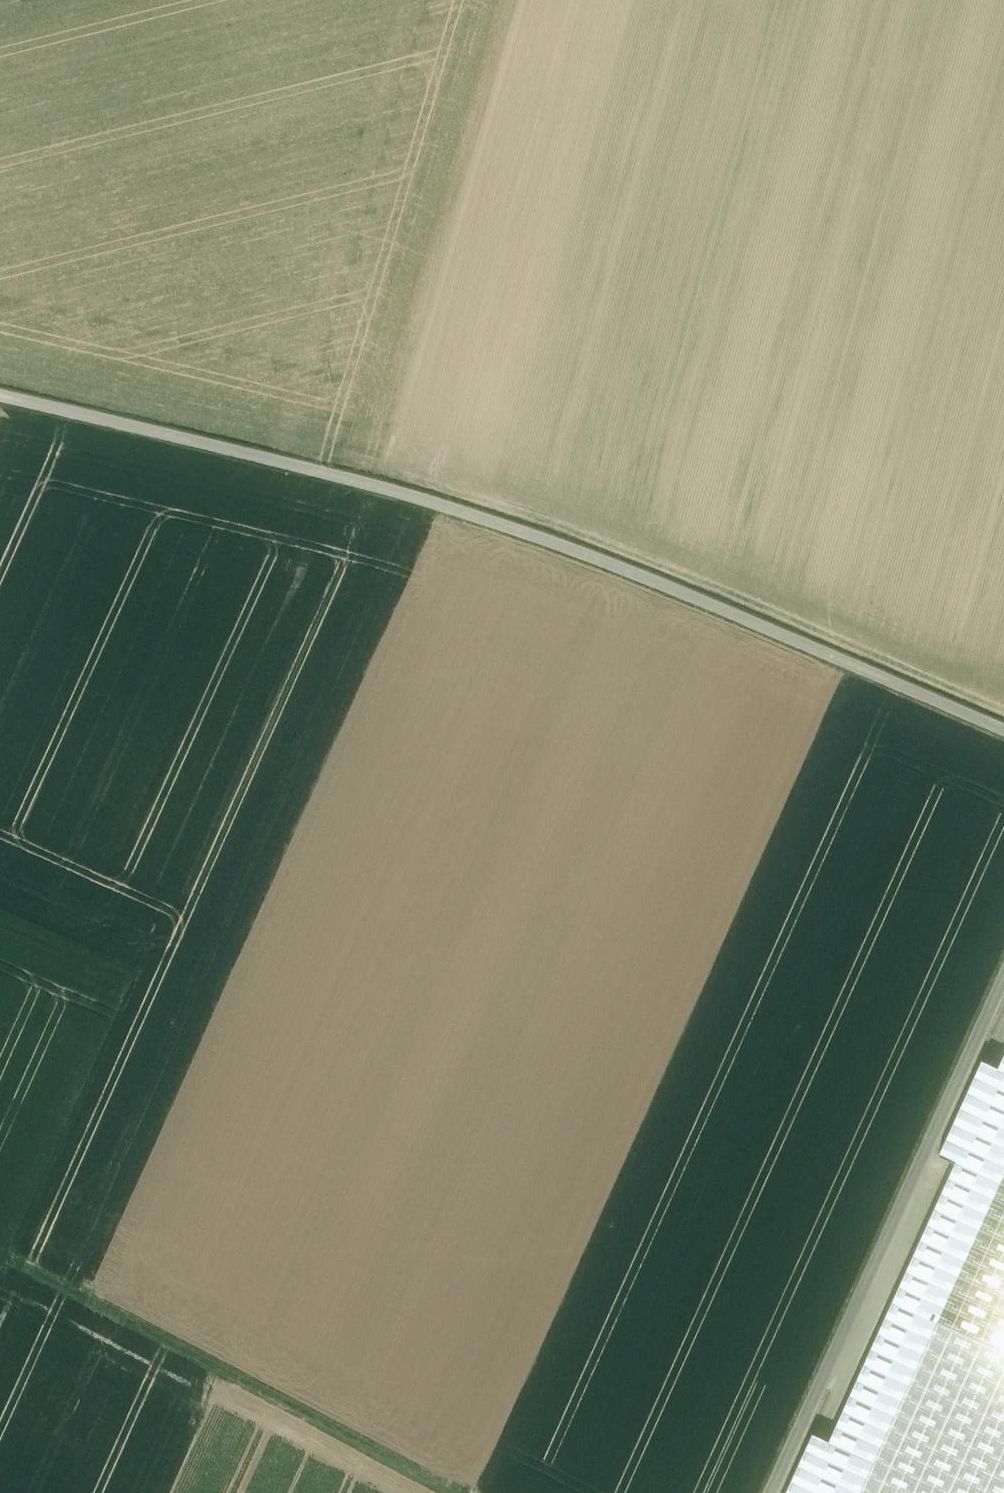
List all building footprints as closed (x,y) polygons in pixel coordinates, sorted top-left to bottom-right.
[(998,1065),(982,1057),(939,1152),(955,1159),(829,1437),(813,1430),(784,1492),(1003,1492),(1003,1051),(998,1065)]
